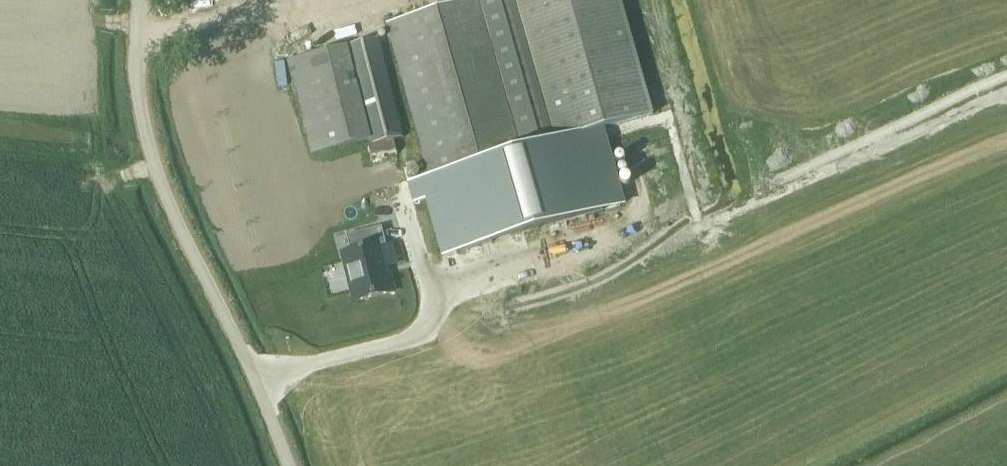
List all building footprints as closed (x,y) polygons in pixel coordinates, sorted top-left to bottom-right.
[(385,23),(429,176),(404,183),(407,194),(426,189),(444,254),(619,204),(598,129),(653,113),(620,0),(465,0),(385,23)] [(378,38),(288,61),(311,154),(369,139),(370,146),(392,140),(393,140),(403,137),(378,39),(378,38)] [(346,252),(338,254),(351,303),(390,292),(385,274),(381,275),(373,247),(381,245),(377,227),(342,236),(346,252)]
